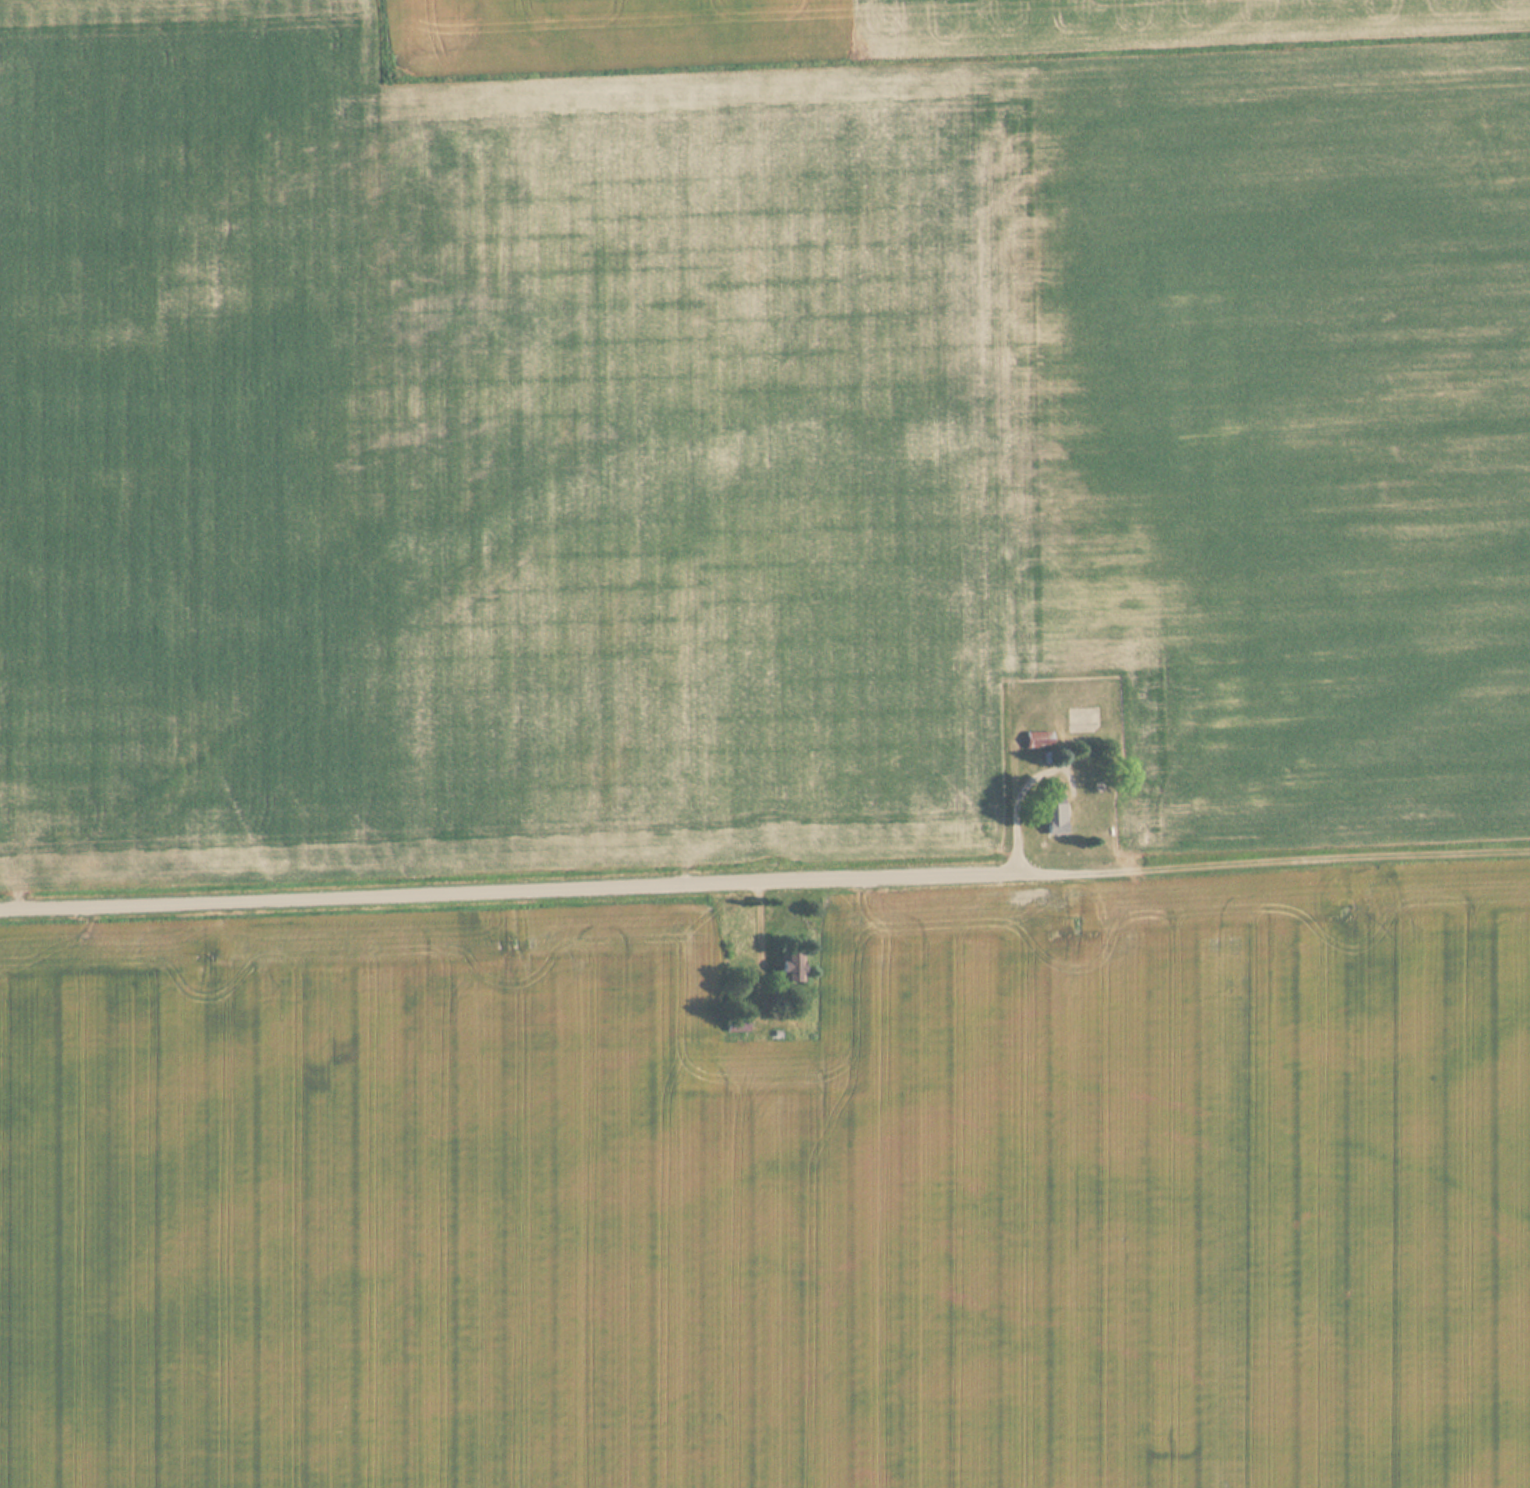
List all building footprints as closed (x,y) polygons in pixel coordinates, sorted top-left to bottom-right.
[(1051,732),(1025,732),(1025,750),(1051,750),(1051,732)] [(1065,834),(1065,795),(1046,795),(1046,834),(1065,834)] [(802,950),(780,950),(780,981),(802,981),(802,950)]
